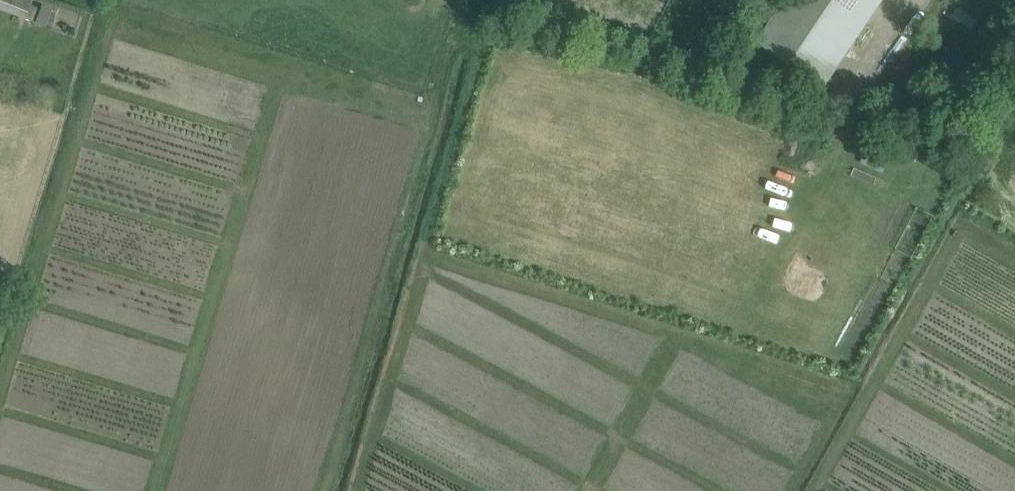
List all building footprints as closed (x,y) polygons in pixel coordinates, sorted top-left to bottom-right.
[(31,5),(33,0),(0,0),(0,10),(44,27),(52,9),(41,6),(40,8),(31,5)] [(757,43),(825,89),(886,0),(786,0),(757,43)]
